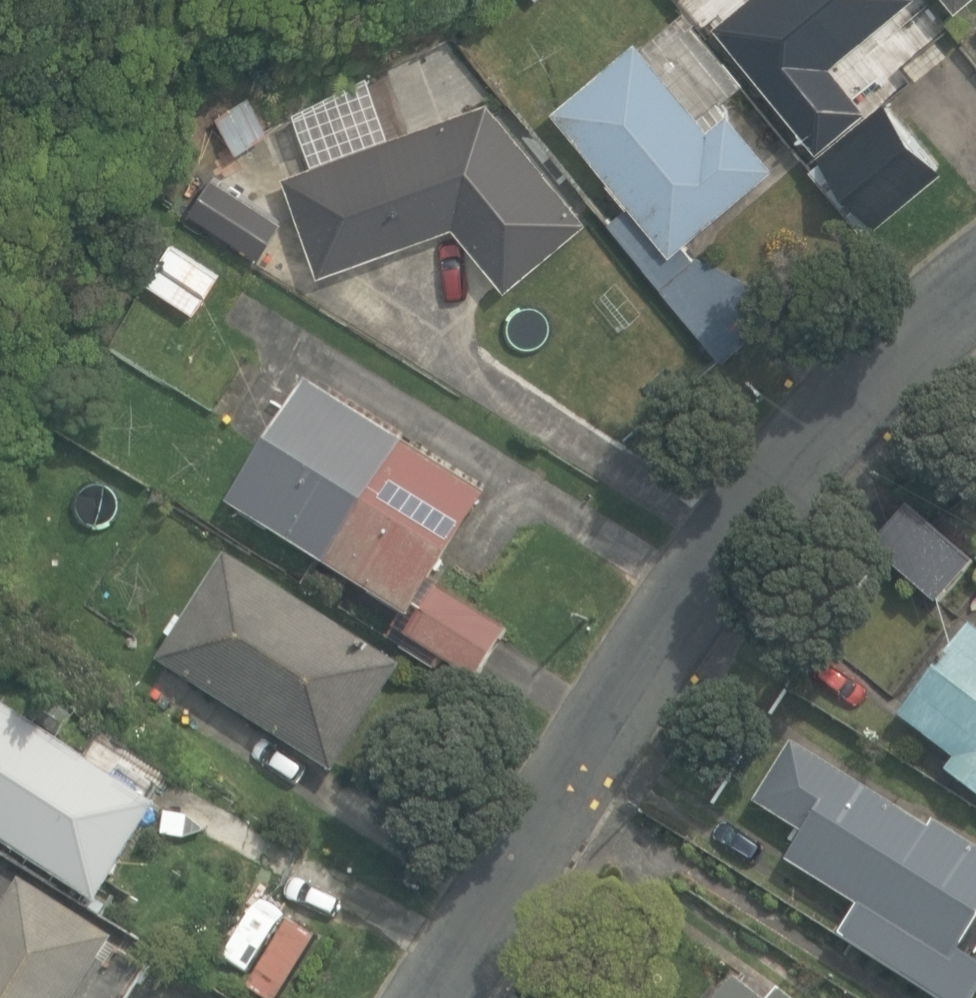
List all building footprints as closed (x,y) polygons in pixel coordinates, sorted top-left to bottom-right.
[(718,26),(883,219),(945,165),(886,96),(869,110),(831,66),(908,0),(748,0),(718,26)] [(610,223),(723,362),(788,309),(773,287),(769,289),(701,254),(696,257),(684,245),(776,167),(678,41),(698,24),(687,10),(644,45),(639,39),(555,110),(634,204),(610,223)] [(421,53),(432,73),(462,55),(451,36),(421,53)] [(457,224),(508,285),(588,219),(490,102),(289,175),(324,271),(457,224)] [(254,105),(219,125),(236,153),(271,132),(254,105)] [(191,211),(260,255),(284,217),(215,173),(191,211)] [(150,280),(199,310),(222,273),(173,243),(150,280)] [(306,381),(230,502),(420,621),(409,638),(476,681),(511,625),(445,583),(458,562),(453,559),(491,498),(306,381)] [(876,548),(939,603),(973,564),(909,509),(876,548)] [(161,660),(336,771),(403,667),(228,556),(161,660)] [(317,561),(304,584),(335,602),(348,579),(317,561)] [(972,625),(904,714),(961,758),(951,771),(975,790),(975,628),(972,625)] [(99,899),(159,806),(0,703),(0,834),(99,899)] [(947,997),(975,997),(975,960),(962,951),(975,929),(975,846),(929,817),(924,823),(795,743),(759,800),(808,831),(790,859),(861,904),(843,933),(947,997)] [(152,968),(115,945),(118,940),(23,880),(0,917),(0,997),(133,997),(152,968)] [(738,977),(722,997),(764,997),(738,977)] [(781,990),(775,997),(792,997),(781,990)]
